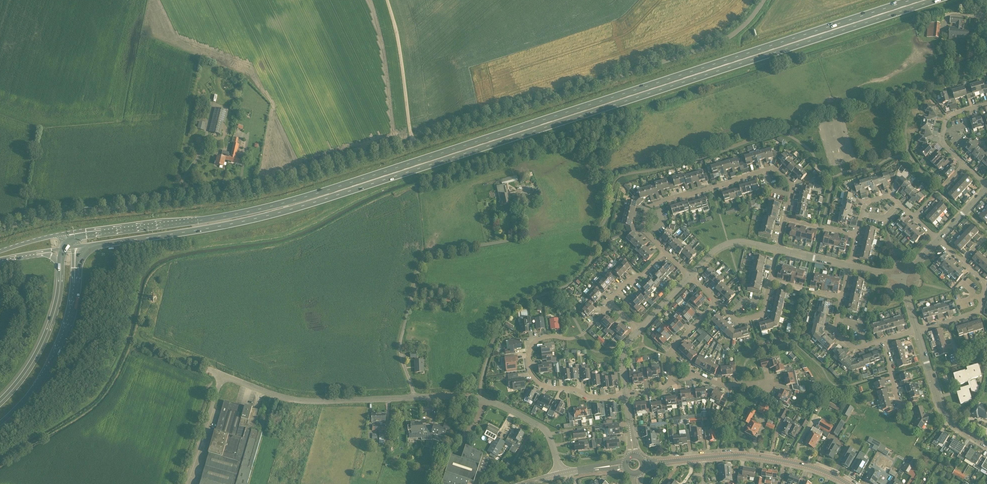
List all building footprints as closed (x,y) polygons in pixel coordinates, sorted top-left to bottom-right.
[(957,23),(956,28),(950,27),(949,39),(968,41),(969,29),(961,29),(961,23),(962,23),(962,18),(951,17),(950,23),(957,23)] [(940,23),(928,22),(927,37),(939,38),(940,23)] [(976,84),(979,92),(984,91),(985,94),(986,94),(986,87),(986,83),(984,84),(985,86),(984,87),(982,82),(976,84)] [(971,90),(968,91),(971,99),(976,97),(975,96),(979,95),(979,92),(976,84),(970,86),(971,90)] [(961,89),(958,90),(960,98),(966,96),(967,100),(971,99),(968,91),(965,92),(964,88),(964,87),(963,87),(961,87),(960,88),(961,89)] [(953,96),(950,96),(953,105),(956,104),(955,100),(960,98),(958,90),(952,91),(953,96)] [(949,105),(953,105),(950,96),(947,97),(946,93),(940,95),(941,99),(940,100),(941,101),(940,101),(941,104),(942,103),(942,104),(946,103),(947,106),(949,105)] [(930,116),(932,117),(937,118),(938,112),(935,111),(936,108),(935,107),(936,105),(931,104),(930,106),(927,105),(925,112),(930,113),(929,116),(930,116)] [(224,123),(225,123),(228,111),(215,108),(209,132),(221,135),(223,124),(224,123)] [(977,115),(974,116),(978,129),(983,127),(981,118),(978,119),(977,115)] [(932,117),(930,116),(929,119),(924,118),(923,124),(932,126),(933,120),(932,120),(932,117)] [(972,117),(973,120),(970,121),(973,130),(978,129),(974,116),(972,117)] [(204,131),(206,123),(199,122),(197,129),(204,131)] [(932,126),(923,124),(921,130),(924,131),(923,133),(928,135),(929,132),(930,132),(932,126)] [(923,133),(922,136),(920,136),(918,142),(923,143),(922,147),(927,146),(929,138),(929,135),(928,135),(923,133)] [(967,141),(969,143),(964,148),(967,150),(966,151),(967,152),(978,141),(976,140),(973,143),(971,141),(970,141),(969,139),(967,141)] [(980,143),(978,141),(967,152),(969,154),(970,153),(972,155),(979,148),(977,146),(980,143)] [(231,155),(230,155),(228,161),(231,162),(234,163),(234,162),(240,164),(241,159),(236,158),(239,145),(234,144),(231,155)] [(921,153),(926,157),(928,154),(931,156),(932,154),(936,150),(933,147),(931,149),(927,146),(922,147),(924,149),(921,153)] [(979,148),(972,155),(975,158),(974,159),(975,160),(976,159),(983,152),(986,149),(984,147),(981,150),(979,148)] [(774,152),(772,153),(771,150),(765,151),(769,163),(768,160),(773,158),(777,160),(779,154),(774,152)] [(936,150),(932,154),(934,156),(930,161),(935,165),(941,159),(937,155),(939,153),(936,150)] [(769,163),(765,151),(760,153),(762,160),(765,160),(766,163),(769,163)] [(784,154),(779,160),(782,162),(779,166),(780,168),(783,165),(789,158),(791,155),(788,152),(786,152),(784,154)] [(976,159),(979,161),(978,162),(979,164),(980,163),(986,156),(986,155),(986,152),(985,154),(983,152),(976,159)] [(225,160),(228,161),(230,155),(223,153),(222,157),(218,156),(216,165),(223,166),(225,160)] [(758,166),(755,154),(750,156),(752,165),(752,163),(755,163),(756,166),(758,166)] [(752,165),(750,156),(744,158),(746,163),(742,164),(744,170),(748,169),(747,166),(752,165)] [(785,167),(783,170),(782,171),(784,173),(793,163),(788,159),(789,158),(783,165),(785,167)] [(737,159),(731,161),(734,170),(739,168),(740,171),(744,170),(742,164),(739,165),(737,159)] [(941,159),(935,165),(939,170),(943,165),(946,167),(950,163),(947,160),(945,162),(941,159)] [(731,161),(726,163),(729,170),(731,169),(733,173),(735,173),(734,170),(731,161)] [(793,163),(784,173),(786,174),(789,171),(792,173),(793,172),(798,167),(798,166),(797,167),(793,163)] [(950,163),(946,167),(944,168),(947,170),(944,174),(948,178),(954,171),(951,168),(952,165),(950,163)] [(721,164),(716,166),(718,173),(721,172),(722,176),(725,176),(721,164)] [(707,169),(708,174),(709,174),(711,180),(714,179),(713,176),(719,174),(718,173),(716,166),(707,169)] [(793,172),(795,175),(793,177),(794,179),(793,181),(802,171),(798,167),(793,172)] [(807,175),(802,171),(793,181),(795,182),(796,181),(797,181),(799,178),(802,181),(807,175)] [(702,172),(696,173),(699,182),(702,181),(703,183),(708,181),(706,174),(703,175),(702,172)] [(972,182),(966,176),(962,172),(960,174),(964,178),(962,179),(969,186),(972,182)] [(699,182),(696,173),(691,175),(693,184),(696,183),(698,187),(700,187),(699,182)] [(883,175),(882,175),(883,176),(886,187),(888,186),(887,182),(890,181),(890,179),(894,177),(895,173),(888,175),(888,173),(885,174),(883,175)] [(518,181),(516,175),(501,179),(501,181),(502,185),(518,181)] [(688,188),(687,185),(684,175),(678,177),(681,185),(684,184),(686,189),(688,188)] [(684,175),(687,185),(691,184),(692,189),(694,188),(693,184),(691,175),(685,177),(684,175)] [(886,187),(883,176),(877,178),(879,185),(882,184),(883,188),(884,188),(885,191),(887,190),(886,187)] [(671,182),(670,182),(673,190),(678,188),(678,186),(681,185),(678,177),(672,178),(673,182),(671,182)] [(898,190),(901,187),(906,181),(902,177),(897,183),(899,185),(896,189),(898,190)] [(879,185),(877,178),(871,180),(875,194),(878,193),(876,186),(879,185)] [(957,178),(955,180),(965,190),(969,186),(962,179),(960,182),(957,178)] [(756,182),(752,183),(751,184),(754,192),(760,190),(758,184),(759,183),(757,179),(755,179),(756,182)] [(871,179),(865,180),(867,188),(870,187),(872,191),(873,191),(874,191),(871,180),(871,179)] [(667,180),(661,182),(664,190),(667,189),(667,191),(673,190),(670,182),(668,183),(667,180)] [(750,184),(747,185),(746,185),(748,194),(754,192),(751,184),(752,183),(752,180),(749,181),(750,184)] [(867,188),(865,180),(859,182),(860,183),(864,199),(868,198),(866,193),(865,193),(864,189),(867,188)] [(965,190),(955,180),(953,182),(957,185),(955,187),(962,193),(965,190)] [(906,181),(901,187),(904,189),(900,193),(902,194),(910,186),(911,185),(907,182),(906,181)] [(661,182),(655,183),(658,192),(661,191),(663,196),(665,195),(664,190),(661,182)] [(744,183),(745,186),(739,187),(740,189),(742,196),(748,194),(746,185),(747,185),(746,182),(744,183)] [(658,192),(655,183),(655,184),(655,185),(650,187),(653,196),(656,195),(658,199),(660,199),(658,192)] [(851,190),(855,194),(856,195),(858,195),(857,192),(859,191),(860,195),(861,195),(862,199),(864,199),(860,183),(854,185),(855,189),(851,190)] [(499,200),(502,199),(503,206),(509,204),(508,198),(509,198),(506,184),(496,186),(499,200)] [(802,190),(798,189),(796,188),(795,191),(801,192),(809,194),(811,189),(813,189),(814,185),(809,184),(808,188),(803,186),(802,190)] [(914,190),(910,186),(902,194),(904,196),(907,194),(909,196),(914,190)] [(955,187),(953,189),(950,186),(948,187),(958,197),(962,193),(955,187)] [(650,187),(645,189),(647,197),(650,196),(652,201),(654,200),(653,196),(650,187)] [(735,187),(734,188),(737,199),(743,198),(742,196),(740,189),(736,190),(735,187)] [(958,197),(948,187),(947,189),(950,192),(948,195),(955,201),(958,197)] [(729,189),(728,189),(731,201),(737,199),(734,188),(732,188),(733,191),(730,192),(729,189)] [(639,194),(635,198),(641,203),(644,200),(643,198),(647,197),(645,189),(638,190),(639,194)] [(727,193),(724,194),(723,191),(721,191),(722,196),(723,196),(725,203),(731,201),(728,189),(726,190),(727,193)] [(843,199),(842,199),(855,202),(856,200),(852,199),(852,195),(854,196),(855,194),(851,190),(850,195),(845,193),(843,199)] [(908,202),(910,204),(911,203),(920,194),(915,190),(914,190),(909,196),(912,198),(908,202)] [(920,194),(911,203),(913,204),(916,201),(918,203),(925,196),(921,192),(920,194)] [(535,202),(535,201),(533,196),(523,200),(525,204),(532,202),(532,203),(535,202)] [(628,201),(627,207),(636,209),(636,206),(638,206),(641,203),(635,198),(633,196),(632,198),(634,200),(632,202),(628,201)] [(705,200),(701,201),(700,201),(703,209),(709,208),(707,201),(706,196),(704,197),(705,200)] [(807,200),(794,197),(793,199),(799,201),(798,204),(807,206),(806,206),(807,200)] [(699,201),(695,202),(697,211),(703,209),(700,201),(701,201),(700,198),(698,198),(699,201)] [(692,200),(693,203),(689,204),(690,211),(691,213),(697,211),(695,202),(694,199),(692,200)] [(688,202),(683,204),(682,201),(680,201),(681,204),(682,204),(685,212),(690,211),(689,204),(688,202)] [(681,204),(678,205),(677,202),(675,203),(675,206),(677,206),(679,214),(685,212),(682,204),(681,204)] [(763,228),(761,234),(771,236),(772,231),(774,225),(775,220),(777,221),(777,220),(778,215),(779,210),(780,205),(771,202),(770,208),(768,213),(767,218),(765,218),(764,223),(763,228)] [(940,203),(938,205),(935,202),(933,203),(943,213),(946,210),(947,211),(948,210),(947,209),(940,203)] [(943,213),(933,203),(931,205),(935,208),(933,210),(941,218),(940,216),(943,213)] [(675,206),(672,207),(671,204),(669,205),(670,210),(671,209),(673,216),(679,214),(677,206),(675,206)] [(792,206),(791,209),(805,212),(807,206),(798,204),(799,205),(798,208),(795,207),(792,206)] [(843,206),(842,211),(853,214),(856,214),(857,212),(850,210),(851,207),(843,206)] [(627,207),(625,213),(639,216),(640,214),(635,213),(636,209),(627,207)] [(805,212),(791,209),(790,211),(797,213),(796,216),(807,219),(808,213),(805,212)] [(933,210),(931,212),(928,209),(926,211),(936,221),(939,217),(941,218),(933,210)] [(936,221),(926,211),(924,213),(928,216),(926,218),(933,224),(933,225),(934,225),(933,224),(936,221)] [(625,213),(624,219),(633,221),(634,218),(638,219),(639,216),(625,213)] [(907,216),(904,219),(902,217),(895,224),(898,227),(898,228),(899,229),(909,218),(907,216)] [(909,218),(899,229),(899,230),(901,229),(903,232),(910,225),(908,223),(911,220),(909,218)] [(633,221),(624,219),(622,225),(626,226),(628,231),(635,229),(633,225),(632,224),(633,221)] [(790,224),(790,225),(787,224),(786,230),(788,231),(791,232),(790,236),(795,238),(797,230),(794,229),(795,225),(790,224)] [(912,227),(910,225),(903,232),(906,235),(907,236),(917,226),(915,224),(912,227)] [(917,226),(907,236),(907,237),(909,237),(911,239),(918,232),(916,230),(919,228),(917,226)] [(972,226),(968,229),(979,239),(980,238),(977,235),(979,232),(972,226)] [(800,230),(797,230),(795,238),(801,239),(804,227),(801,227),(800,230)] [(628,231),(629,236),(627,239),(631,243),(637,237),(635,234),(636,233),(635,229),(628,231)] [(811,244),(813,237),(816,238),(818,231),(812,229),(811,233),(808,232),(806,240),(807,240),(806,243),(811,244)] [(968,229),(965,233),(972,240),(974,238),(977,241),(979,239),(968,229)] [(876,235),(862,231),(861,234),(865,235),(865,238),(874,240),(875,236),(876,236),(876,235)] [(920,234),(918,232),(911,239),(915,243),(925,233),(923,231),(920,234)] [(668,232),(664,237),(663,236),(659,240),(661,241),(663,239),(666,242),(666,243),(673,236),(668,232)] [(823,232),(822,239),(820,244),(824,244),(823,245),(824,246),(827,247),(828,246),(828,245),(828,246),(830,237),(827,237),(828,233),(826,232),(826,233),(823,232)] [(972,240),(965,233),(961,237),(972,247),(973,245),(970,242),(972,240)] [(833,238),(830,237),(828,246),(834,247),(837,235),(834,234),(833,238)] [(637,237),(631,243),(636,247),(642,241),(645,237),(643,236),(640,239),(637,237)] [(666,243),(666,242),(664,244),(665,246),(667,243),(670,246),(671,247),(677,241),(673,236),(666,243)] [(844,241),(841,240),(839,248),(840,248),(839,251),(844,252),(845,251),(845,250),(845,249),(848,238),(845,237),(844,241)] [(961,237),(958,241),(965,247),(967,245),(970,249),(972,247),(961,237)] [(642,241),(636,247),(640,251),(645,247),(649,242),(648,240),(644,243),(642,241)] [(671,247),(670,246),(668,248),(669,250),(672,248),(674,250),(675,251),(681,245),(677,241),(671,247)] [(965,247),(958,241),(954,245),(961,251),(965,254),(966,253),(963,249),(965,247)] [(874,245),(860,242),(859,245),(863,246),(862,248),(871,250),(872,247),(873,246),(874,245)] [(645,247),(640,251),(638,253),(643,257),(649,251),(653,247),(651,245),(647,249),(645,247)] [(675,251),(674,250),(672,252),(674,254),(676,252),(680,255),(681,253),(685,249),(681,245),(675,251)] [(687,247),(685,249),(681,253),(685,256),(682,259),(684,260),(686,258),(686,257),(692,251),(687,247)] [(652,253),(649,251),(643,257),(647,261),(657,251),(655,250),(652,253)] [(696,255),(692,251),(686,257),(686,258),(689,261),(687,263),(688,264),(692,261),(691,260),(696,255)] [(871,256),(857,253),(856,255),(860,256),(860,259),(869,261),(870,257),(871,257),(871,256)] [(946,253),(943,256),(937,263),(941,267),(947,260),(946,258),(948,255),(946,253)] [(978,253),(972,259),(969,263),(971,265),(974,261),(976,263),(982,256),(978,253)] [(976,263),(978,265),(975,268),(976,270),(986,260),(982,256),(976,263)] [(762,275),(766,259),(756,257),(752,273),(754,273),(750,289),(760,291),(764,275),(762,275)] [(623,258),(621,260),(620,259),(617,263),(626,271),(628,269),(629,270),(631,268),(625,264),(627,262),(623,258)] [(949,262),(947,260),(941,267),(943,270),(943,271),(944,271),(954,261),(952,259),(949,262)] [(976,270),(978,272),(981,268),(983,270),(986,266),(986,261),(986,260),(976,270)] [(954,261),(944,271),(945,272),(946,272),(948,275),(955,267),(954,266),(956,263),(954,261)] [(626,271),(617,263),(614,266),(624,275),(626,277),(627,276),(625,273),(626,271)] [(665,263),(661,267),(669,275),(671,273),(675,269),(670,264),(668,266),(665,263)] [(783,265),(783,267),(782,272),(779,271),(778,278),(783,279),(784,275),(786,276),(789,266),(785,265),(783,265)] [(610,269),(608,271),(612,275),(614,273),(620,278),(621,276),(622,277),(624,275),(614,266),(614,267),(613,266),(610,270),(610,269)] [(955,267),(948,275),(951,277),(951,278),(952,279),(962,268),(960,266),(957,269),(955,267)] [(661,267),(657,271),(665,279),(668,281),(669,279),(667,277),(669,275),(661,267)] [(706,273),(705,272),(702,276),(703,278),(706,275),(708,278),(706,280),(707,281),(715,272),(710,268),(706,273)] [(962,268),(952,279),(953,279),(954,280),(956,282),(960,278),(962,280),(965,277),(963,275),(961,273),(964,270),(962,268)] [(794,278),(797,279),(799,271),(794,269),(791,283),(793,283),(794,278)] [(607,274),(604,278),(610,284),(612,282),(613,283),(615,281),(611,277),(612,275),(608,271),(606,273),(607,274)] [(665,279),(657,271),(654,275),(657,278),(655,280),(660,285),(665,279)] [(799,283),(805,284),(807,277),(804,276),(805,272),(799,271),(797,279),(800,279),(799,283)] [(719,276),(715,272),(707,281),(708,282),(710,279),(713,282),(710,284),(711,285),(719,276)] [(816,275),(815,279),(812,279),(810,286),(816,287),(816,283),(819,284),(821,276),(816,275)] [(724,281),(719,276),(711,285),(712,286),(714,283),(718,287),(722,283),(724,281)] [(827,286),(830,287),(832,279),(833,277),(832,276),(831,279),(827,277),(827,276),(824,289),(826,290),(827,286)] [(604,278),(601,281),(608,288),(610,290),(611,288),(609,285),(610,284),(604,278)] [(594,281),(592,283),(599,289),(601,287),(605,291),(608,288),(601,281),(598,279),(595,282),(594,281)] [(834,279),(832,279),(830,287),(833,287),(832,291),(838,292),(841,281),(834,279)] [(649,280),(646,284),(654,291),(660,285),(655,280),(653,283),(649,280)] [(592,288),(589,291),(599,300),(601,298),(600,297),(601,295),(597,291),(599,289),(592,283),(594,286),(592,288)] [(692,292),(697,287),(693,283),(688,289),(692,292)] [(722,283),(718,287),(716,289),(719,292),(717,295),(718,295),(726,287),(722,283)] [(864,286),(850,283),(849,286),(853,287),(853,289),(862,291),(863,287),(864,287),(864,286)] [(654,291),(646,284),(642,288),(645,291),(643,293),(645,295),(648,297),(651,294),(654,291)] [(726,287),(718,295),(719,296),(721,294),(724,296),(722,299),(730,291),(726,287)] [(774,295),(774,297),(785,299),(786,294),(780,292),(780,291),(775,290),(775,292),(778,293),(777,296),(774,295)] [(599,300),(589,291),(586,295),(588,297),(586,299),(591,304),(593,302),(595,303),(596,301),(597,302),(599,300)] [(705,300),(704,300),(701,297),(703,295),(699,291),(697,293),(698,294),(694,298),(701,304),(701,303),(704,300),(704,301),(705,300)] [(735,295),(730,291),(722,299),(723,300),(725,298),(728,300),(726,303),(727,304),(731,300),(730,300),(735,295)] [(861,297),(848,293),(847,296),(851,297),(850,299),(860,302),(860,298),(861,297)] [(639,294),(636,298),(642,304),(644,305),(649,300),(652,304),(653,303),(648,297),(645,295),(643,297),(639,294)] [(772,301),(772,302),(784,305),(785,299),(774,297),(773,298),(776,299),(775,302),(772,301)] [(642,304),(636,298),(632,302),(635,305),(633,307),(638,312),(641,308),(640,306),(642,304)] [(701,304),(694,298),(691,301),(690,300),(688,303),(692,306),(694,304),(698,308),(698,307),(697,307),(700,303),(701,304)] [(585,302),(582,305),(591,314),(593,312),(592,312),(594,310),(590,306),(591,304),(586,299),(584,301),(585,302)] [(824,303),(821,302),(818,301),(817,308),(819,308),(833,311),(833,308),(831,308),(833,302),(824,299),(824,303)] [(948,301),(947,302),(948,303),(952,316),(954,315),(953,311),(956,310),(953,301),(949,302),(948,301)] [(771,307),(771,308),(782,311),(784,305),(772,302),(772,304),(775,305),(774,308),(771,307)] [(946,303),(942,304),(945,313),(947,313),(949,317),(952,316),(948,303),(947,302),(946,302),(946,303)] [(859,307),(845,304),(844,307),(848,308),(848,310),(857,312),(858,308),(859,308),(859,307)] [(938,305),(937,305),(941,319),(944,318),(943,314),(945,313),(942,304),(939,305),(938,305)] [(591,314),(582,305),(577,311),(581,315),(585,319),(587,317),(589,315),(590,316),(591,314)] [(693,308),(689,305),(684,310),(691,317),(691,318),(692,318),(691,317),(694,314),(695,314),(691,310),(693,308)] [(935,306),(932,307),(935,317),(937,316),(938,320),(941,319),(937,305),(936,305),(935,306)] [(927,308),(926,308),(927,309),(931,322),(933,321),(932,317),(935,317),(932,307),(928,308),(927,308)] [(773,310),(772,314),(769,313),(769,314),(781,317),(782,311),(771,308),(770,309),(773,310)] [(921,315),(922,319),(924,319),(924,320),(927,319),(928,323),(931,322),(927,309),(926,308),(925,308),(925,309),(922,310),(923,314),(921,315)] [(678,311),(675,314),(676,315),(682,320),(684,318),(688,322),(687,321),(691,317),(684,310),(681,314),(678,311)] [(715,315),(716,316),(711,321),(716,325),(722,319),(720,318),(718,315),(720,313),(718,311),(715,315)] [(827,316),(818,314),(817,313),(815,319),(829,322),(830,319),(826,318),(827,316)] [(676,319),(672,323),(678,328),(679,329),(680,330),(679,329),(683,326),(680,323),(682,320),(676,315),(675,314),(673,317),(676,319)] [(781,317),(769,314),(769,315),(772,316),(771,321),(777,327),(778,323),(779,323),(781,317)] [(722,319),(716,325),(720,329),(726,323),(725,322),(722,319),(724,317),(723,315),(720,318),(722,319)] [(557,320),(551,320),(550,316),(546,317),(547,326),(550,326),(551,329),(558,328),(557,320)] [(898,317),(897,317),(897,318),(901,331),(903,330),(902,326),(905,325),(902,316),(898,317)] [(524,321),(520,321),(522,333),(528,332),(527,325),(530,324),(529,317),(524,318),(524,321)] [(602,324),(604,326),(610,320),(607,317),(603,321),(601,319),(596,324),(599,327),(601,325),(602,324)] [(895,318),(892,319),(894,328),(897,328),(898,332),(901,331),(897,318),(897,317),(896,317),(895,318)] [(981,320),(978,321),(977,317),(975,317),(979,331),(984,329),(981,320)] [(542,318),(532,320),(533,326),(536,325),(536,329),(543,328),(542,318)] [(726,323),(720,329),(724,333),(722,334),(723,335),(725,334),(725,333),(730,327),(729,326),(727,323),(729,321),(727,319),(725,322),(726,323)] [(764,323),(760,324),(759,321),(757,321),(759,326),(760,326),(762,333),(767,331),(764,319),(763,320),(764,323)] [(765,319),(764,319),(767,331),(773,329),(773,328),(777,327),(771,321),(766,322),(765,319)] [(829,322),(815,319),(814,325),(825,327),(824,326),(825,324),(828,325),(829,322)] [(887,320),(886,320),(890,334),(893,333),(892,329),(894,328),(892,319),(888,320),(887,320)] [(609,332),(612,329),(613,328),(611,326),(614,323),(610,320),(604,326),(606,328),(603,331),(607,334),(609,332)] [(885,321),(881,322),(884,331),(886,331),(888,335),(890,334),(886,320),(885,320),(885,321)] [(967,320),(965,320),(969,334),(974,332),(971,323),(968,324),(967,320)] [(877,323),(876,323),(880,337),(883,336),(882,332),(884,331),(881,322),(878,323),(877,323)] [(961,327),(959,327),(957,322),(955,323),(959,337),(964,335),(961,327)] [(679,330),(679,329),(678,328),(672,323),(669,326),(666,323),(664,325),(671,332),(673,330),(677,334),(677,333),(676,333),(679,330)] [(877,338),(880,337),(876,323),(875,323),(875,324),(871,325),(874,335),(876,334),(877,338)] [(613,328),(612,329),(618,334),(624,327),(620,324),(618,326),(616,324),(613,328)] [(731,324),(729,326),(730,327),(725,333),(725,334),(729,338),(730,337),(733,340),(734,331),(731,328),(733,325),(731,324)] [(745,328),(742,329),(741,329),(743,338),(749,336),(747,329),(748,329),(747,324),(744,325),(745,328)] [(662,330),(659,333),(666,340),(667,341),(670,337),(666,333),(669,331),(662,325),(660,328),(662,330)] [(825,327),(814,325),(812,333),(813,335),(823,332),(824,330),(825,327)] [(734,331),(733,340),(737,339),(742,338),(743,342),(744,342),(743,338),(741,329),(742,329),(741,326),(738,327),(739,330),(734,331)] [(624,335),(627,331),(624,327),(618,334),(615,337),(621,342),(626,337),(624,335)] [(941,329),(932,331),(928,332),(929,335),(933,334),(934,337),(943,334),(943,332),(942,332),(941,329)] [(823,332),(813,335),(813,338),(818,342),(816,345),(817,345),(826,336),(827,335),(825,333),(824,333),(823,332)] [(666,340),(659,333),(656,336),(653,334),(651,337),(658,343),(660,341),(664,344),(663,343),(666,340)] [(934,337),(935,341),(931,342),(932,345),(945,341),(943,337),(944,337),(943,334),(934,337)] [(826,336),(817,345),(819,347),(821,345),(823,347),(833,337),(831,335),(828,338),(826,336)] [(833,337),(823,347),(828,351),(835,344),(832,342),(835,339),(833,337)] [(510,350),(505,351),(506,354),(511,354),(510,350),(521,349),(520,342),(520,341),(519,339),(509,341),(510,350)] [(904,339),(900,341),(891,343),(892,347),(893,350),(902,347),(901,343),(905,342),(904,339)] [(681,351),(683,354),(692,344),(690,343),(688,345),(684,341),(679,345),(681,347),(678,351),(680,352),(681,351)] [(946,345),(945,341),(932,345),(933,347),(937,346),(938,350),(947,347),(946,345)] [(541,354),(551,353),(551,349),(554,349),(553,343),(547,344),(547,347),(541,348),(541,354)] [(684,357),(686,358),(690,354),(693,351),(690,349),(693,346),(692,344),(683,354),(682,355),(684,357)] [(902,347),(893,350),(893,352),(894,352),(895,355),(907,352),(907,349),(903,350),(902,347)] [(938,350),(939,353),(935,354),(936,357),(948,353),(947,349),(948,349),(947,347),(938,350)] [(845,348),(842,351),(840,349),(834,356),(838,360),(847,350),(845,348)] [(874,349),(871,350),(875,363),(875,362),(880,361),(880,363),(884,362),(880,350),(877,351),(877,352),(875,352),(874,349)] [(847,350),(838,360),(837,361),(840,363),(838,365),(839,366),(849,356),(848,356),(847,357),(846,356),(849,352),(847,350)] [(690,354),(686,358),(688,360),(689,359),(691,361),(694,358),(695,360),(698,356),(696,355),(697,355),(693,351),(690,354)] [(864,352),(861,353),(865,367),(866,367),(865,366),(869,365),(870,368),(871,368),(867,356),(865,356),(864,352)] [(908,354),(907,352),(895,355),(896,359),(896,362),(905,359),(904,355),(908,354)] [(552,356),(551,353),(541,354),(542,360),(549,360),(549,363),(551,362),(556,362),(555,356),(552,356)] [(857,358),(860,369),(865,367),(861,353),(858,354),(860,359),(858,360),(857,358)] [(698,367),(700,368),(701,366),(704,359),(705,357),(700,355),(699,357),(698,356),(695,360),(697,361),(695,365),(698,367)] [(517,356),(505,358),(507,372),(516,371),(515,360),(517,360),(517,356)] [(849,356),(839,366),(840,367),(842,365),(847,370),(850,371),(852,361),(850,358),(851,358),(849,356)] [(707,361),(704,359),(701,366),(700,368),(702,369),(703,368),(705,369),(710,360),(711,358),(709,357),(707,361)] [(707,372),(709,373),(714,364),(716,361),(713,360),(711,358),(710,360),(705,369),(708,371),(707,372)] [(852,361),(850,371),(853,371),(860,369),(857,358),(855,359),(855,360),(852,361)] [(770,360),(764,361),(761,362),(762,368),(769,366),(770,369),(773,369),(775,368),(778,367),(777,362),(776,362),(775,359),(770,360)] [(905,359),(896,362),(897,364),(898,364),(899,368),(911,364),(910,361),(906,362),(905,359)] [(416,372),(415,372),(415,373),(423,372),(423,360),(414,361),(414,366),(416,366),(416,372)] [(551,362),(549,363),(544,363),(544,366),(538,367),(539,373),(540,373),(541,374),(542,374),(543,373),(549,372),(548,368),(551,368),(551,362)] [(730,363),(730,367),(727,367),(728,377),(730,376),(730,375),(733,375),(732,371),(736,370),(735,362),(730,363)] [(714,364),(709,373),(711,374),(712,373),(715,374),(717,371),(719,372),(720,368),(719,368),(719,367),(714,364)] [(660,373),(659,367),(659,365),(652,366),(652,369),(653,378),(658,377),(658,373),(660,373)] [(965,371),(959,373),(954,375),(957,386),(968,382),(969,386),(958,390),(959,393),(957,393),(961,404),(972,401),(969,390),(971,389),(972,392),(977,394),(979,387),(980,383),(976,382),(975,381),(972,382),(971,380),(981,376),(978,365),(967,369),(968,371),(965,372),(965,371)] [(572,366),(569,367),(569,370),(571,380),(577,379),(576,373),(579,373),(578,368),(578,366),(572,366)] [(581,367),(578,368),(579,373),(579,375),(582,374),(583,381),(589,380),(589,374),(588,366),(581,367)] [(775,368),(773,369),(773,370),(775,370),(776,373),(781,372),(782,374),(788,373),(787,368),(784,369),(783,366),(778,367),(775,368)] [(571,380),(569,370),(566,371),(565,367),(559,368),(560,371),(560,373),(560,375),(563,375),(564,381),(571,380)] [(721,368),(720,368),(719,372),(721,372),(722,376),(725,376),(725,377),(728,377),(727,367),(721,368)] [(647,369),(644,369),(645,375),(648,375),(648,379),(653,378),(652,369),(647,370),(647,369)] [(639,384),(637,372),(633,373),(633,371),(629,372),(631,381),(633,381),(634,385),(639,384)] [(788,372),(789,375),(784,377),(785,379),(783,380),(783,382),(794,379),(793,376),(796,376),(795,371),(788,372)] [(602,374),(601,375),(598,376),(599,383),(602,382),(603,389),(609,388),(608,377),(607,374),(606,373),(605,372),(603,373),(602,374)] [(594,373),(589,374),(589,380),(592,380),(593,386),(600,386),(599,383),(598,376),(595,376),(594,373)] [(608,377),(609,388),(615,387),(614,381),(618,380),(617,373),(611,374),(611,377),(608,377)] [(901,385),(908,383),(907,381),(910,380),(909,373),(900,376),(901,380),(899,380),(901,385)] [(524,388),(523,378),(508,380),(509,387),(513,386),(513,389),(524,388)] [(794,379),(783,382),(784,384),(786,383),(786,386),(792,385),(792,387),(798,386),(796,378),(794,379)] [(887,387),(885,387),(884,384),(886,383),(884,378),(877,380),(878,383),(875,384),(877,390),(880,389),(880,390),(887,388),(887,387)] [(908,384),(908,383),(901,385),(901,386),(903,385),(905,390),(906,390),(907,392),(915,389),(914,385),(911,386),(910,383),(908,384)] [(525,397),(524,401),(528,403),(529,399),(532,401),(532,400),(536,402),(534,404),(535,405),(539,396),(535,394),(537,391),(531,388),(529,391),(528,390),(525,397)] [(880,390),(881,392),(877,393),(879,398),(888,396),(887,392),(888,392),(887,388),(880,390)] [(705,389),(700,390),(702,401),(702,400),(706,400),(706,401),(708,400),(709,398),(710,391),(706,392),(705,389)] [(916,391),(915,389),(907,392),(907,394),(909,393),(910,396),(909,397),(910,402),(917,400),(916,398),(920,397),(918,390),(916,391)] [(696,393),(693,393),(694,402),(702,401),(700,390),(695,390),(696,393)] [(778,392),(777,394),(787,399),(789,400),(793,393),(788,391),(786,393),(781,390),(780,393),(778,392)] [(680,392),(681,399),(679,399),(680,408),(683,408),(682,403),(687,403),(686,391),(680,392)] [(693,393),(691,394),(690,391),(686,391),(687,403),(694,402),(693,393)] [(710,391),(709,398),(715,401),(719,393),(715,391),(713,393),(710,391)] [(724,407),(725,406),(721,404),(724,399),(722,398),(724,395),(719,393),(715,401),(717,402),(716,404),(724,407)] [(776,396),(778,396),(777,399),(782,402),(781,404),(788,408),(789,405),(787,404),(789,400),(787,399),(777,394),(776,396)] [(893,394),(888,396),(879,398),(881,404),(890,402),(889,398),(894,397),(893,394)] [(542,402),(539,400),(536,406),(543,409),(544,405),(548,407),(551,399),(550,399),(550,397),(545,395),(542,402)] [(676,397),(671,397),(672,406),(679,405),(680,408),(679,399),(676,400),(676,397)] [(549,412),(554,414),(555,411),(561,414),(563,414),(565,410),(562,409),(564,404),(562,403),(563,402),(560,400),(559,401),(558,401),(557,401),(554,407),(551,406),(549,412)] [(262,433),(254,431),(259,411),(224,401),(216,431),(209,453),(209,454),(200,483),(247,483),(262,433)] [(759,407),(761,408),(758,412),(765,415),(770,405),(764,401),(763,403),(761,402),(759,407)] [(831,401),(828,406),(838,411),(841,407),(831,401)] [(649,407),(647,407),(646,402),(641,403),(642,414),(650,413),(649,407)] [(661,402),(656,403),(657,412),(658,415),(665,414),(665,411),(664,405),(662,405),(661,402)] [(890,402),(881,404),(883,410),(886,409),(887,412),(894,410),(892,405),(891,405),(890,402)] [(614,417),(613,414),(617,413),(615,403),(609,404),(610,411),(607,411),(607,418),(614,417)] [(637,408),(634,409),(635,415),(642,414),(641,403),(636,403),(637,408)] [(652,407),(649,407),(650,413),(657,412),(656,403),(651,404),(652,407)] [(604,408),(600,409),(600,405),(593,406),(595,417),(605,416),(604,408)] [(848,405),(843,414),(849,417),(854,408),(848,405)] [(980,407),(978,406),(977,406),(975,407),(974,408),(971,414),(977,418),(979,416),(982,418),(982,417),(985,419),(986,419),(986,406),(985,405),(984,409),(980,407)] [(924,414),(922,407),(915,409),(918,420),(915,425),(922,429),(925,424),(929,422),(927,415),(925,416),(924,414)] [(581,420),(581,417),(580,418),(579,409),(578,409),(578,408),(573,408),(574,413),(572,414),(572,418),(569,419),(569,422),(572,422),(572,420),(574,419),(574,421),(581,420)] [(586,408),(579,409),(580,418),(581,417),(582,417),(582,418),(586,418),(586,420),(592,419),(592,416),(589,416),(588,410),(586,411),(586,408)] [(754,437),(756,433),(757,434),(761,425),(751,420),(756,411),(750,409),(744,422),(749,424),(747,428),(748,429),(746,433),(754,437)] [(783,420),(788,411),(784,409),(779,417),(783,420)] [(276,431),(277,429),(277,426),(281,427),(284,418),(276,416),(275,420),(272,419),(270,427),(274,428),(273,430),(276,431)] [(824,417),(822,420),(818,427),(824,430),(822,433),(825,435),(824,436),(827,438),(834,426),(832,424),(833,422),(824,417)] [(768,420),(766,427),(773,430),(775,426),(770,424),(771,421),(768,420)] [(844,423),(838,420),(831,433),(837,436),(844,423)] [(787,436),(788,434),(793,427),(793,425),(795,422),(794,423),(791,421),(789,425),(785,423),(784,426),(785,426),(781,432),(782,433),(782,435),(785,436),(786,436),(786,435),(787,436)] [(421,440),(427,440),(427,432),(423,432),(422,423),(416,423),(415,422),(411,423),(411,426),(407,426),(408,431),(411,431),(411,433),(421,432),(421,440)] [(609,435),(609,438),(611,438),(614,438),(614,435),(619,434),(618,424),(605,425),(606,434),(608,435),(609,435)] [(442,428),(434,425),(432,432),(427,432),(427,440),(432,440),(433,434),(445,437),(446,432),(446,431),(448,432),(448,431),(449,431),(450,427),(449,426),(450,426),(446,425),(445,425),(445,426),(444,425),(444,427),(442,427),(442,428)] [(484,436),(493,441),(495,437),(496,437),(500,430),(489,425),(484,436)] [(799,432),(800,429),(793,425),(793,427),(788,434),(794,438),(798,431),(799,432)] [(695,426),(690,427),(691,432),(694,432),(694,439),(695,443),(703,442),(701,429),(696,430),(695,426)] [(641,429),(642,438),(647,437),(647,443),(645,445),(650,448),(652,446),(661,445),(660,444),(657,444),(656,438),(658,438),(657,427),(650,428),(650,427),(641,429)] [(586,433),(584,433),(583,428),(578,429),(579,432),(573,432),(573,438),(584,437),(586,437),(586,433)] [(809,446),(818,431),(813,428),(811,432),(811,433),(805,444),(809,446)] [(504,443),(511,447),(513,443),(514,444),(515,440),(520,432),(516,430),(512,438),(513,439),(511,442),(506,439),(505,442),(496,437),(495,437),(493,441),(487,452),(497,457),(504,443)] [(680,436),(673,437),(672,430),(669,431),(670,439),(674,439),(674,445),(678,445),(678,446),(681,445),(680,436)] [(686,435),(680,436),(681,445),(684,445),(684,444),(688,444),(687,437),(690,437),(689,430),(686,430),(686,435)] [(822,433),(818,431),(809,446),(813,449),(820,437),(822,433)] [(513,443),(511,447),(509,450),(514,454),(517,449),(515,447),(518,441),(519,442),(524,434),(520,432),(515,440),(514,444),(513,443)] [(944,432),(940,439),(937,437),(933,444),(938,447),(940,443),(943,445),(949,435),(944,432)] [(619,447),(618,440),(611,441),(611,438),(609,438),(603,439),(603,443),(606,443),(607,449),(615,448),(619,447)] [(882,453),(878,462),(884,464),(892,448),(870,438),(868,442),(875,445),(873,449),(882,453)] [(954,439),(950,446),(948,444),(944,451),(948,454),(951,450),(954,452),(960,442),(954,439)] [(584,446),(588,445),(587,440),(580,441),(581,444),(574,445),(575,451),(584,450),(584,446)] [(825,450),(828,451),(826,455),(833,459),(836,453),(837,454),(839,449),(835,447),(837,443),(831,440),(825,450)] [(965,446),(960,442),(954,452),(959,455),(957,458),(960,460),(964,454),(961,452),(965,446)] [(442,482),(441,483),(468,483),(469,480),(473,482),(477,471),(485,474),(493,460),(465,446),(461,459),(451,455),(442,482)] [(842,466),(846,469),(847,468),(848,468),(854,459),(849,456),(852,450),(848,447),(842,457),(845,459),(842,465),(843,466),(842,466)] [(964,454),(960,460),(964,462),(966,459),(970,462),(976,452),(971,449),(966,455),(964,454)] [(976,452),(970,462),(975,465),(973,468),(977,470),(980,464),(978,462),(982,456),(976,452)] [(854,465),(856,466),(853,472),(860,475),(860,474),(861,475),(863,471),(862,471),(866,465),(861,462),(865,456),(860,453),(854,465)] [(901,470),(908,474),(917,460),(909,456),(901,470)] [(980,464),(977,470),(980,472),(982,469),(986,472),(986,471),(986,459),(983,466),(980,464)] [(513,466),(508,462),(506,465),(502,463),(501,465),(509,471),(513,466)] [(889,463),(887,468),(891,470),(889,474),(895,477),(897,473),(896,472),(897,470),(891,467),(892,464),(889,463)] [(721,482),(732,481),(730,464),(719,465),(721,482)] [(872,469),(865,480),(872,483),(876,483),(881,475),(875,471),(877,468),(871,464),(869,468),(872,469)] [(747,477),(755,478),(756,469),(744,467),(742,476),(739,475),(738,481),(743,482),(744,478),(747,478),(747,477)] [(770,471),(763,470),(762,477),(766,477),(765,483),(768,483),(770,471)] [(770,471),(768,483),(771,483),(772,478),(777,479),(778,472),(770,471)]
